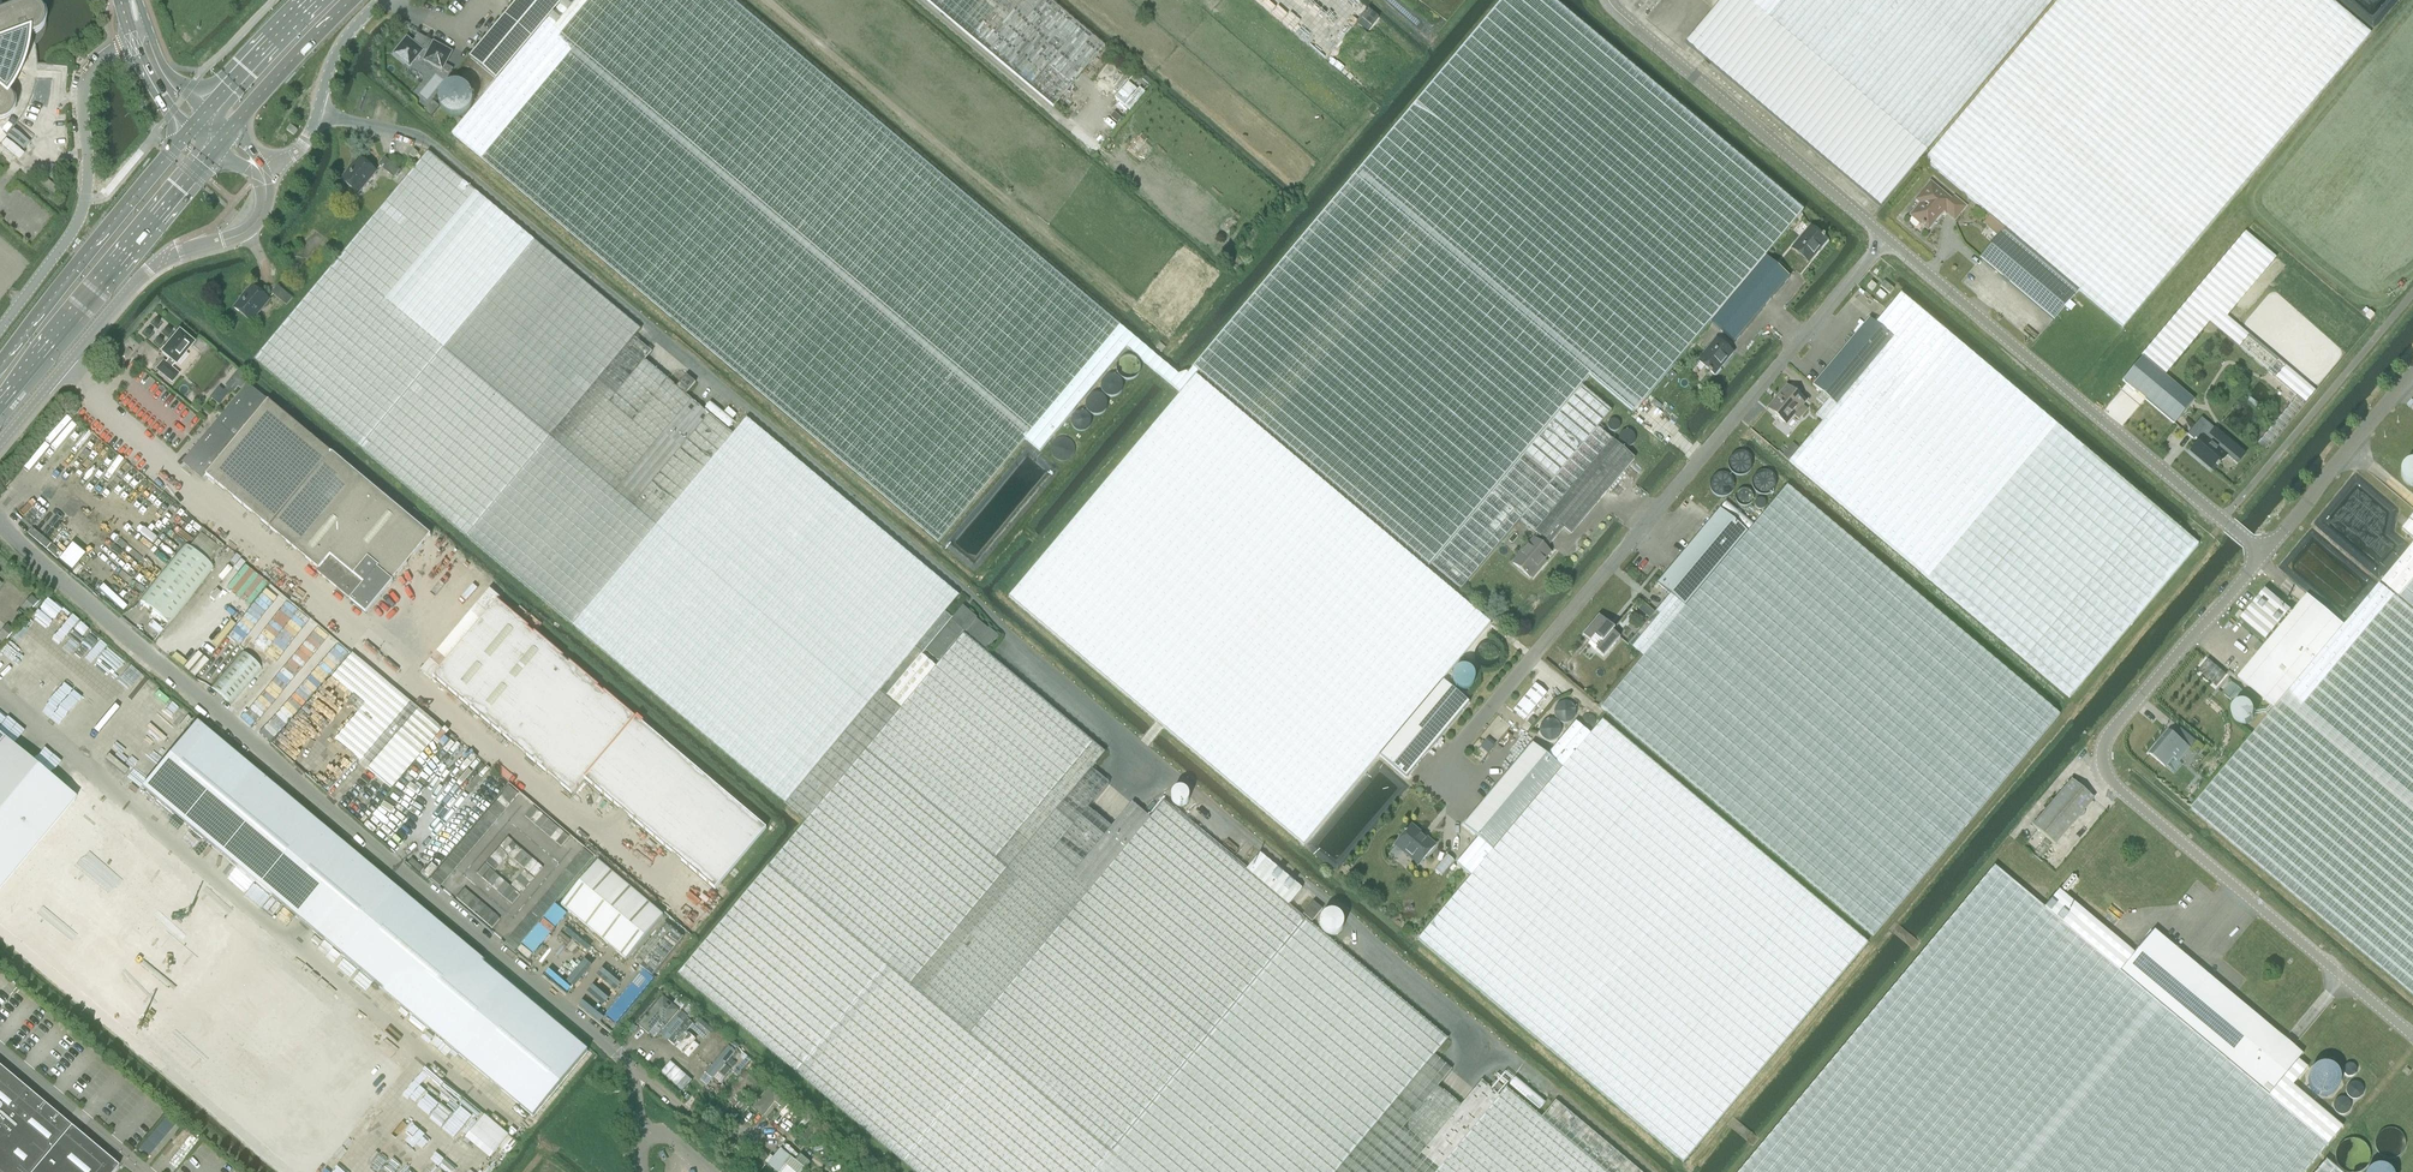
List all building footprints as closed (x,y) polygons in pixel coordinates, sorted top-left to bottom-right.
[(1173,371),(731,0),(565,0),(498,81),(452,134),(939,543),(1025,440),(1040,452),(1127,348),(1165,380),(1173,371)] [(470,58),(498,81),(565,0),(518,0),(470,58)] [(1105,46),(1050,0),(926,0),(1054,106),(1105,46)] [(1255,416),(1431,564),(1580,386),(1589,376),(1635,414),(1711,324),(1766,258),(1803,214),(1549,0),(1498,0),(1390,128),(1192,363),(1255,416)] [(2054,0),(1722,0),(1685,44),(1880,207),(1927,152),(2054,0)] [(2005,230),(2078,292),(2079,291),(2123,328),(2371,33),(2331,0),(2059,0),(1924,160),(2005,229),(2005,230)] [(3,131),(7,135),(23,148),(27,144),(28,143),(11,129),(17,123),(33,137),(34,136),(20,125),(17,122),(19,120),(20,118),(21,116),(23,114),(24,113),(25,111),(26,108),(27,106),(28,104),(29,102),(30,100),(31,98),(31,96),(32,94),(33,92),(34,89),(34,87),(35,85),(35,83),(36,80),(36,79),(47,80),(51,81),(51,79),(35,78),(36,64),(53,66),(53,64),(46,64),(37,63),(37,61),(37,58),(37,56),(37,54),(37,52),(36,49),(36,47),(36,45),(35,42),(35,40),(34,38),(34,36),(33,34),(34,34),(35,33),(36,33),(36,32),(37,32),(38,31),(39,31),(39,30),(40,29),(41,28),(41,27),(42,26),(42,25),(43,24),(43,23),(43,22),(43,21),(44,20),(44,19),(43,18),(43,17),(43,16),(43,15),(43,14),(42,13),(42,12),(41,11),(41,10),(40,9),(39,9),(39,8),(38,7),(37,7),(37,6),(36,6),(35,5),(34,5),(33,4),(32,4),(31,4),(30,4),(29,3),(28,3),(27,3),(26,4),(25,4),(24,4),(23,4),(22,4),(0,12),(0,134),(3,131)] [(442,72),(449,75),(453,70),(446,66),(452,53),(434,43),(427,39),(425,42),(418,38),(413,43),(408,39),(394,55),(410,68),(419,58),(424,62),(442,72)] [(2203,330),(2209,323),(2297,397),(2258,444),(2266,451),(2412,275),(2412,133),(2343,74),(2120,339),(2143,357),(2144,359),(2164,376),(2203,330)] [(1128,82),(1115,98),(1124,105),(1137,90),(1128,82)] [(1137,90),(1124,105),(1130,110),(1145,92),(1139,87),(1137,90)] [(287,130),(294,135),(298,130),(291,125),(287,130)] [(417,155),(412,151),(408,157),(413,161),(417,155)] [(964,631),(951,621),(952,620),(945,613),(959,596),(747,419),(733,435),(686,395),(677,387),(645,361),(652,353),(635,338),(641,330),(552,256),(429,152),(255,360),(548,608),(806,822),(678,975),(914,1171),(1642,1171),(1556,1100),(1542,1117),(1507,1088),(1500,1096),(1482,1081),(1461,1106),(1438,1087),(1452,1070),(1434,1056),(1448,1039),(1306,920),(1164,802),(1150,818),(1132,804),(1112,828),(1088,809),(1109,784),(1091,769),(1106,752),(964,634),(936,667),(923,656),(927,651),(939,661),(964,631)] [(358,197),(377,175),(361,161),(342,184),(358,197)] [(393,180),(399,173),(384,161),(378,168),(393,180)] [(47,180),(43,185),(43,186),(54,195),(58,189),(47,180)] [(1956,220),(1966,209),(1954,199),(1951,201),(1932,185),(1918,201),(1922,205),(1912,217),(1928,231),(1944,211),(1956,220)] [(1989,216),(1983,224),(1997,236),(2004,229),(1989,216)] [(1821,251),(1828,242),(1812,228),(1793,251),(1807,263),(1819,250),(1821,251)] [(2053,321),(2078,292),(2005,230),(1980,260),(2053,321)] [(1791,278),(1766,258),(1711,324),(1735,344),(1791,278)] [(1890,295),(1894,290),(1884,282),(1880,287),(1890,295)] [(253,321),(270,299),(254,286),(236,308),(253,321)] [(288,306),(294,299),(279,287),(273,294),(288,306)] [(1789,462),(2024,661),(2069,699),(2198,547),(1900,295),(1875,325),(1894,341),(1838,408),(1822,394),(1815,401),(1823,408),(1815,416),(1822,423),(1789,462)] [(1894,341),(1875,325),(1869,320),(1813,387),(1822,394),(1838,408),(1894,341)] [(163,362),(161,365),(157,369),(171,382),(178,374),(172,369),(193,344),(187,339),(189,337),(182,331),(180,333),(179,332),(161,353),(168,359),(165,364),(163,362)] [(1722,366),(1732,353),(1717,340),(1698,362),(1715,377),(1723,367),(1722,366)] [(2194,401),(2164,376),(2144,359),(2143,357),(2122,381),(2174,425),(2194,401)] [(1165,380),(1181,394),(1010,597),(1304,845),(1380,756),(1443,681),(1490,624),(1196,376),(1198,373),(1193,368),(1190,372),(1179,375),(1173,371),(1165,380)] [(227,387),(223,392),(227,395),(231,390),(234,392),(238,387),(241,389),(249,379),(238,370),(225,386),(227,387)] [(158,373),(155,377),(161,382),(164,379),(158,373)] [(687,376),(677,387),(686,395),(695,383),(687,376)] [(217,425),(189,459),(320,570),(318,572),(318,573),(366,613),(393,582),(431,536),(323,446),(324,445),(270,400),(269,401),(249,385),(225,413),(216,424),(217,425)] [(1580,386),(1431,564),(1461,590),(1521,519),(1535,532),(1536,533),(1613,441),(1614,441),(1598,428),(1611,412),(1580,386)] [(1802,420),(1811,410),(1805,404),(1808,401),(1790,386),(1771,408),(1789,423),(1796,415),(1802,420)] [(2249,396),(2246,400),(2257,410),(2260,406),(2249,396)] [(70,412),(74,416),(80,410),(76,406),(70,412)] [(2213,471),(2225,456),(2236,465),(2245,455),(2200,418),(2187,435),(2195,441),(2196,440),(2200,443),(2191,453),(2213,471)] [(1534,543),(1539,547),(1544,541),(1549,546),(1564,529),(1571,535),(1635,460),(1613,441),(1536,533),(1535,534),(1539,537),(1534,543)] [(1787,486),(1746,535),(1747,536),(1685,609),(1670,596),(1628,646),(1643,657),(1601,707),(1874,937),(2059,715),(1787,486)] [(1747,536),(1746,535),(1719,512),(1657,585),(1670,596),(1685,609),(1747,536)] [(2410,521),(2402,530),(2412,540),(2412,524),(2410,521)] [(32,529),(27,534),(46,550),(51,544),(32,529)] [(184,545),(139,602),(166,625),(213,568),(209,565),(221,550),(200,533),(188,549),(184,545)] [(1539,547),(1534,543),(1513,567),(1529,581),(1550,556),(1539,547)] [(51,544),(46,550),(57,560),(62,554),(51,544)] [(71,545),(58,561),(71,571),(84,555),(71,545)] [(2381,583),(2412,610),(2412,545),(2381,583)] [(2275,709),(2191,809),(2412,995),(2412,613),(2379,585),(2344,627),(2275,709)] [(573,794),(585,780),(715,890),(767,829),(643,724),(644,722),(638,717),(637,718),(499,602),(502,598),(492,590),(479,605),(491,616),(445,670),(433,660),(423,672),(431,679),(434,676),(437,679),(573,794)] [(2266,595),(2242,624),(2265,643),(2288,614),(2266,595)] [(2238,678),(2275,709),(2344,627),(2307,596),(2238,678)] [(960,611),(952,620),(951,621),(964,631),(987,651),(998,637),(989,629),(988,630),(976,620),(977,619),(966,610),(960,611)] [(1602,643),(1612,632),(1614,629),(1599,616),(1582,636),(1590,642),(1595,637),(1602,643)] [(6,626),(0,633),(0,641),(4,644),(14,632),(6,626)] [(1620,638),(1612,632),(1602,643),(1596,651),(1604,657),(1620,638)] [(230,705),(261,669),(241,651),(210,687),(230,705)] [(351,655),(331,679),(364,706),(334,741),(359,762),(389,728),(396,733),(366,768),(390,789),(420,754),(441,730),(351,655)] [(1470,703),(1443,681),(1380,756),(1406,778),(1470,703)] [(2233,684),(2224,695),(2234,703),(2243,692),(2233,684)] [(1590,735),(1471,876),(1418,940),(1684,1163),(1867,944),(1602,721),(1590,735)] [(1457,864),(1471,876),(1590,735),(1576,722),(1547,756),(1532,744),(1524,753),(1463,826),(1478,838),(1457,864)] [(196,724),(142,789),(340,955),(533,1117),(588,1052),(394,890),(196,724)] [(2169,731),(2149,754),(2165,768),(2166,767),(2174,774),(2173,774),(2179,779),(2179,778),(2174,774),(2181,765),(2187,769),(2182,764),(2181,764),(2178,761),(2189,748),(2191,750),(2197,742),(2181,729),(2175,736),(2169,731)] [(12,943),(12,944),(36,964),(224,1122),(227,1118),(250,1138),(287,1093),(357,1010),(334,991),(88,785),(75,801),(36,769),(37,768),(38,767),(37,767),(0,735),(0,933),(12,943)] [(2055,845),(2094,799),(2071,780),(2032,826),(2055,845)] [(509,785),(434,874),(443,883),(519,793),(509,785)] [(534,806),(526,816),(565,849),(573,839),(534,806)] [(1418,866),(1435,847),(1411,827),(1407,832),(1406,831),(1404,833),(1405,834),(1395,846),(1418,866)] [(513,830),(505,840),(545,874),(553,864),(513,830)] [(589,852),(513,942),(523,950),(598,860),(589,852)] [(490,857),(482,867),(522,901),(530,891),(490,857)] [(522,857),(509,871),(519,880),(532,865),(522,857)] [(664,917),(599,862),(562,907),(626,961),(664,917)] [(534,867),(522,882),(531,890),(544,875),(534,867)] [(2043,908),(1994,867),(1740,1171),(2305,1171),(2327,1145),(2278,1103),(2120,972),(2043,908)] [(470,882),(462,892),(501,925),(509,915),(470,882)] [(2058,891),(2043,908),(2120,972),(2135,954),(2084,912),(2058,891)] [(1312,922),(1322,910),(1313,902),(1303,915),(1312,922)] [(652,976),(683,938),(665,924),(634,962),(652,976)] [(2154,931),(2135,954),(2120,972),(2278,1103),(2292,1086),(2307,1068),(2298,1060),(2302,1055),(2154,931)] [(632,997),(646,984),(639,976),(624,989),(632,997)] [(664,998),(639,1027),(649,1034),(655,1027),(658,1030),(663,1031),(679,1011),(664,998)] [(677,1018),(661,1036),(666,1041),(668,1040),(674,1046),(688,1030),(687,1029),(692,1023),(687,1019),(683,1024),(677,1018)] [(699,1020),(692,1028),(704,1039),(711,1031),(699,1020)] [(711,1038),(692,1062),(697,1066),(704,1058),(709,1063),(725,1044),(720,1040),(717,1043),(711,1038)] [(726,1052),(706,1075),(712,1079),(718,1072),(722,1076),(725,1072),(727,1075),(731,1070),(725,1065),(732,1057),(726,1052)] [(2306,1086),(2333,1097),(2344,1068),(2318,1058),(2306,1086)] [(119,1168),(0,1068),(0,1171),(115,1171),(119,1168)] [(674,1076),(666,1070),(661,1076),(683,1094),(688,1088),(683,1084),(685,1081),(676,1073),(674,1076)] [(1499,1092),(1503,1086),(1495,1080),(1491,1086),(1499,1092)] [(759,1100),(752,1108),(753,1109),(754,1110),(763,1117),(769,1109),(769,1108),(770,1108),(770,1107),(771,1107),(771,1106),(772,1106),(772,1105),(774,1103),(775,1103),(777,1104),(778,1105),(780,1106),(780,1107),(781,1107),(790,1096),(780,1088),(779,1088),(779,1087),(778,1087),(778,1086),(777,1086),(773,1083),(769,1087),(769,1088),(768,1088),(768,1089),(767,1090),(766,1091),(766,1092),(765,1093),(764,1094),(760,1099),(759,1099),(759,1100)] [(2342,1127),(2292,1086),(2278,1103),(2327,1145),(2342,1127)] [(2336,1096),(2335,1111),(2351,1111),(2352,1097),(2336,1096)] [(148,1157),(178,1122),(168,1114),(138,1150),(148,1157)] [(810,1125),(800,1125),(799,1126),(799,1127),(798,1128),(796,1130),(796,1131),(797,1131),(798,1132),(800,1130),(801,1131),(802,1130),(802,1129),(804,1127),(805,1127),(806,1127),(807,1127),(807,1126),(807,1127),(808,1127),(808,1128),(807,1128),(807,1129),(807,1130),(806,1131),(804,1133),(803,1134),(803,1135),(802,1136),(801,1137),(801,1138),(802,1139),(803,1139),(805,1141),(806,1142),(807,1142),(808,1141),(809,1141),(809,1140),(810,1139),(811,1138),(812,1137),(812,1136),(813,1135),(814,1135),(814,1134),(816,1133),(816,1132),(817,1131),(817,1130),(817,1129),(817,1128),(815,1125),(814,1125),(813,1125),(812,1125),(811,1125),(810,1125)] [(2379,1153),(2401,1152),(2400,1129),(2378,1130),(2379,1153)] [(768,1164),(777,1171),(806,1171),(792,1160),(780,1150),(768,1164)] [(545,1160),(535,1171),(560,1171),(545,1160)] [(2326,1161),(2319,1169),(2316,1171),(2339,1171),(2326,1161)]
